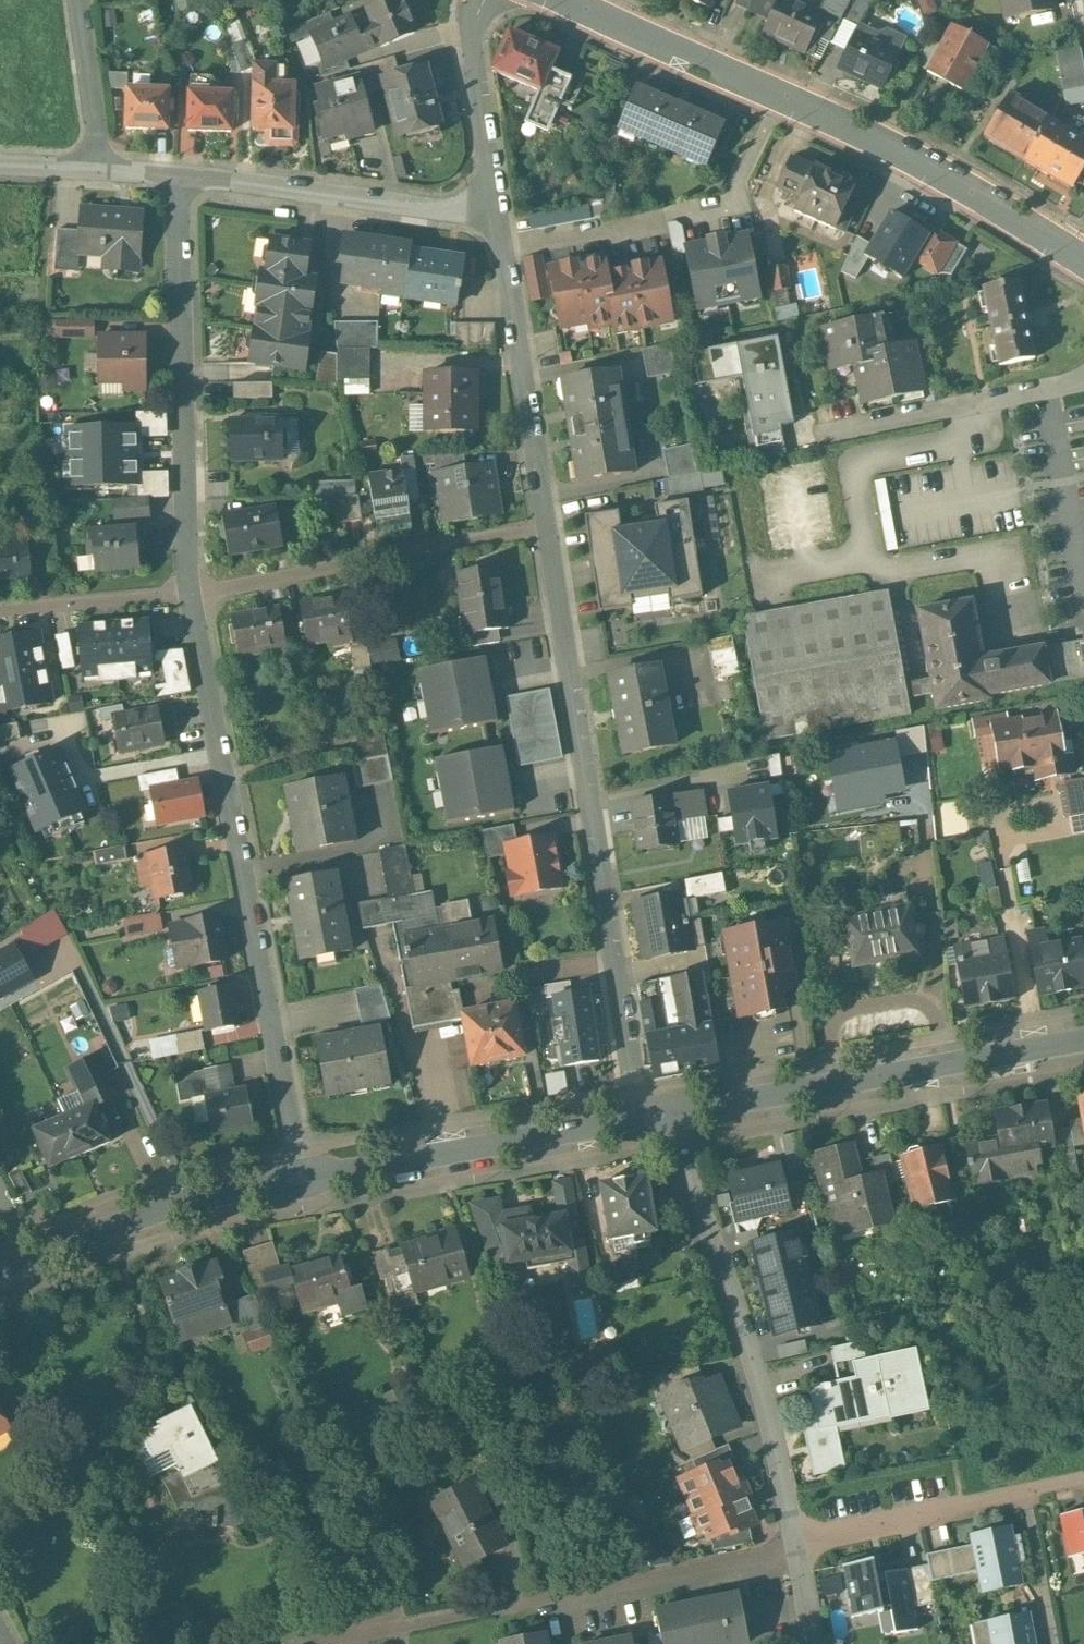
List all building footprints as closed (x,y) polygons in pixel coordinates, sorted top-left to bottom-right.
[(365,10),(370,21),(379,44),(380,45),(414,32),(401,0),(390,0),(365,10)] [(733,5),(748,11),(749,7),(753,0),(735,0),(733,5)] [(749,7),(768,17),(775,0),(753,0),(749,7)] [(788,0),(775,0),(768,17),(761,33),(780,42),(781,40),(803,50),(802,52),(804,52),(807,45),(820,15),(819,14),(788,0)] [(819,14),(820,15),(807,45),(814,48),(819,39),(828,43),(841,18),(850,0),(825,0),(819,14)] [(841,18),(857,26),(870,0),(850,0),(841,18)] [(1006,17),(1054,8),(1053,0),(1002,0),(1006,17)] [(330,12),(290,28),(295,42),(311,35),(310,33),(334,23),(330,12)] [(334,23),(310,33),(311,35),(322,61),(324,66),(345,58),(379,44),(370,21),(354,28),(349,17),(334,23)] [(987,44),(952,25),(926,71),(962,90),(987,44)] [(897,54),(854,33),(838,66),(861,77),(861,78),(882,88),(897,54)] [(558,54),(511,34),(495,71),(541,91),(542,91),(551,71),(558,54)] [(245,39),(230,45),(240,73),(254,67),(254,66),(255,66),(245,39)] [(990,44),(982,58),(995,65),(1002,51),(990,44)] [(814,48),(807,45),(804,52),(811,55),(814,48)] [(394,56),(366,64),(374,93),(387,89),(384,78),(399,74),(394,56)] [(345,58),(324,66),(322,61),(316,64),(321,77),(350,69),(345,58)] [(366,64),(353,68),(358,82),(360,81),(364,95),(374,93),(366,64)] [(255,66),(254,66),(254,67),(252,129),(255,129),(258,132),(266,132),(266,142),(269,145),(293,146),(296,143),(297,120),(292,120),(293,85),(282,85),(283,66),(255,66)] [(399,74),(384,78),(387,89),(400,138),(439,128),(424,68),(399,74)] [(572,80),(551,71),(542,91),(541,91),(540,93),(562,103),(572,80)] [(1060,78),(1062,91),(1083,87),(1083,74),(1060,78)] [(126,76),(113,75),(112,101),(125,101),(126,88),(126,76)] [(358,82),(318,92),(322,110),(320,111),(327,138),(347,133),(348,138),(373,132),(367,106),(364,95),(360,81),(358,82)] [(637,88),(637,87),(635,86),(617,128),(619,129),(621,124),(639,132),(638,135),(685,155),(686,153),(705,161),(703,165),(705,166),(724,123),(721,122),(720,124),(637,88)] [(1062,91),(1065,104),(1083,101),(1083,87),(1062,91)] [(167,90),(126,88),(125,101),(125,128),(166,129),(167,90)] [(232,93),(189,92),(188,130),(231,131),(232,93)] [(510,93),(498,95),(500,107),(512,105),(510,93)] [(562,103),(540,93),(531,114),(553,123),(562,103)] [(1024,161),(1048,119),(1024,105),(1025,103),(1008,93),(983,136),(1024,161)] [(1048,119),(1024,161),(1046,175),(1047,174),(1071,189),(1075,182),(1082,186),(1083,182),(1083,119),(1082,119),(1079,118),(1077,118),(1074,118),(1071,119),(1068,121),(1066,122),(1064,124),(1062,127),(1048,119)] [(813,168),(790,158),(777,187),(800,197),(794,211),(834,228),(854,184),(850,183),(850,181),(850,180),(849,179),(849,178),(848,177),(847,177),(846,176),(845,175),(844,175),(843,175),(842,175),(841,175),(840,175),(839,175),(837,176),(813,166),(813,168)] [(586,205),(536,215),(539,228),(589,219),(586,205)] [(141,213),(83,210),(82,231),(81,252),(114,254),(113,268),(135,269),(136,256),(138,256),(141,213)] [(902,279),(914,260),(929,235),(928,234),(891,212),(871,244),(864,256),(868,258),(902,279)] [(967,250),(932,228),(928,234),(929,235),(914,260),(937,274),(952,275),(967,250)] [(82,231),(57,230),(54,270),(66,270),(67,257),(80,258),(81,252),(82,231)] [(757,291),(746,235),(724,240),(723,233),(712,235),(702,237),(703,244),(682,248),(693,304),(757,291)] [(411,244),(345,235),(342,258),(352,259),(349,284),(403,292),(409,251),(410,251),(411,244)] [(871,244),(857,236),(841,272),(856,278),(868,258),(864,256),(871,244)] [(309,244),(271,239),(266,271),(261,271),(255,305),(258,305),(254,329),(256,329),(251,361),(304,369),(309,335),(307,335),(308,326),(310,313),(308,313),(311,294),(309,293),(310,286),(311,278),(305,277),(309,244)] [(410,251),(409,251),(403,292),(403,296),(456,304),(458,290),(459,290),(463,259),(410,251)] [(575,263),(575,262),(569,263),(562,264),(562,266),(549,269),(554,296),(555,296),(557,303),(550,314),(560,322),(571,320),(572,326),(595,321),(602,326),(614,324),(615,328),(625,326),(626,330),(659,323),(658,318),(670,315),(659,262),(646,265),(646,263),(639,265),(632,266),(633,267),(606,272),(603,258),(575,263)] [(786,266),(768,269),(772,291),(790,288),(786,266)] [(1017,281),(983,288),(999,365),(1033,357),(1025,319),(1017,281)] [(795,303),(774,309),(778,321),(798,316),(795,303)] [(882,314),(822,327),(832,370),(855,365),(863,404),(923,392),(912,341),(889,346),(888,339),(882,314)] [(93,320),(56,320),(56,336),(93,336),(93,320)] [(377,322),(334,322),(337,348),(370,348),(377,348),(377,322)] [(494,323),(455,323),(455,348),(494,348),(494,323)] [(144,335),(99,335),(99,382),(123,381),(123,389),(145,389),(144,335)] [(776,337),(693,353),(699,385),(741,377),(751,429),(752,431),(780,426),(788,424),(784,403),(789,402),(776,337)] [(669,344),(642,349),(647,378),(674,372),(669,344)] [(370,348),(337,348),(337,353),(337,380),(369,380),(370,348)] [(337,353),(320,351),(315,383),(316,383),(316,382),(335,383),(337,353)] [(615,370),(562,379),(578,479),(632,471),(615,370)] [(473,373),(425,374),(426,434),(474,433),(473,373)] [(272,397),(272,382),(233,382),(233,398),(272,397)] [(282,450),(297,451),(298,416),(283,415),(282,450)] [(281,420),(230,422),(231,461),(242,461),(242,462),(254,461),(254,460),(282,459),(281,420)] [(67,427),(69,486),(139,484),(137,425),(67,427)] [(752,431),(751,429),(746,430),(752,460),(785,453),(780,426),(752,431)] [(374,443),(361,445),(362,455),(375,453),(374,443)] [(690,443),(662,448),(668,478),(696,472),(690,443)] [(463,453),(433,455),(435,468),(436,474),(442,473),(466,470),(463,453)] [(414,456),(400,457),(402,470),(403,470),(416,468),(414,456)] [(466,470),(442,473),(443,484),(449,521),(500,513),(496,492),(495,492),(491,466),(466,470)] [(416,468),(403,470),(408,501),(420,498),(416,468)] [(435,468),(429,469),(432,485),(443,484),(442,473),(436,474),(435,468)] [(402,470),(368,475),(374,514),(387,512),(388,517),(405,519),(405,509),(409,509),(408,501),(403,470),(402,470)] [(358,495),(342,496),(346,522),(361,520),(358,495)] [(346,522),(342,496),(333,496),(337,524),(346,522)] [(147,498),(112,501),(114,520),(149,517),(147,498)] [(617,510),(584,516),(598,611),(632,606),(630,596),(666,590),(668,601),(701,596),(687,500),(654,505),(656,523),(638,526),(620,529),(617,510)] [(257,509),(241,511),(242,513),(223,516),(224,522),(222,522),(220,525),(222,535),(225,537),(227,537),(230,553),(281,544),(278,526),(275,507),(257,510),(257,509)] [(387,512),(374,514),(377,534),(412,528),(409,509),(405,509),(405,519),(388,517),(387,512)] [(36,511),(21,512),(24,537),(38,536),(36,511)] [(134,529),(84,533),(86,554),(91,553),(93,571),(137,567),(134,529)] [(0,546),(0,580),(31,577),(28,543),(0,546)] [(495,568),(458,574),(461,592),(457,593),(461,618),(456,618),(459,633),(463,633),(463,634),(508,628),(503,594),(500,595),(495,568)] [(911,712),(908,697),(905,680),(887,590),(741,619),(764,740),(911,712)] [(343,596),(299,604),(307,644),(331,639),(332,645),(351,642),(351,641),(349,625),(343,596)] [(971,600),(917,610),(929,675),(932,692),(935,709),(989,699),(988,695),(1049,684),(1049,682),(1043,650),(1042,646),(982,657),(971,600)] [(278,607),(231,615),(239,657),(264,652),(264,648),(284,644),(278,607)] [(109,622),(78,625),(83,678),(102,676),(103,680),(133,677),(133,674),(154,672),(153,663),(162,662),(166,683),(155,686),(157,698),(191,691),(183,649),(152,651),(149,619),(118,621),(118,618),(109,619),(109,622)] [(372,660),(401,657),(397,618),(375,621),(376,631),(369,632),(372,660)] [(362,623),(349,625),(351,641),(351,642),(352,651),(366,649),(369,666),(370,666),(362,623)] [(18,635),(17,636),(5,638),(0,639),(0,711),(5,711),(18,708),(31,705),(31,706),(50,702),(45,674),(48,673),(46,659),(42,659),(37,632),(18,635)] [(731,635),(707,640),(715,678),(739,673),(731,635)] [(1043,650),(1049,682),(1083,675),(1083,643),(1043,650)] [(485,658),(419,670),(431,733),(497,721),(485,658)] [(658,665),(608,674),(624,753),(673,744),(658,665)] [(932,692),(929,675),(905,680),(908,697),(932,692)] [(507,697),(519,767),(563,758),(550,687),(507,697)] [(293,696),(274,700),(275,710),(295,706),(293,696)] [(156,709),(113,717),(120,751),(162,742),(156,709)] [(1054,714),(992,725),(1000,767),(1011,764),(1012,768),(1035,764),(1038,778),(1071,772),(1068,757),(1068,756),(1062,757),(1059,742),(1054,714)] [(382,729),(357,733),(362,759),(387,754),(382,729)] [(1070,740),(1059,742),(1062,757),(1068,756),(1068,757),(1073,756),(1070,740)] [(514,810),(501,747),(434,760),(446,823),(514,810)] [(87,812),(59,748),(9,769),(36,833),(87,812)] [(362,759),(353,761),(358,786),(392,780),(387,754),(362,759)] [(177,768),(139,776),(141,791),(152,790),(158,823),(203,815),(197,781),(179,784),(177,768)] [(666,777),(669,796),(699,791),(696,770),(666,777)] [(343,776),(288,786),(288,788),(293,787),(296,806),(292,806),(292,808),(294,808),(298,829),(296,829),(296,831),(301,830),(304,848),(300,849),(300,850),(355,840),(343,776)] [(1059,782),(1065,817),(1083,814),(1083,778),(1059,782)] [(769,785),(728,792),(736,845),(760,841),(777,839),(769,785)] [(669,796),(631,802),(638,849),(677,844),(674,821),(703,817),(699,791),(669,796)] [(512,824),(481,830),(489,858),(510,854),(508,845),(516,843),(512,824)] [(516,843),(508,845),(510,854),(513,872),(508,873),(512,895),(560,886),(563,882),(562,874),(557,871),(551,837),(516,843)] [(124,845),(92,851),(95,864),(127,858),(124,845)] [(404,845),(380,850),(389,898),(414,895),(404,845)] [(182,849),(136,857),(139,873),(151,870),(157,899),(190,892),(182,849)] [(335,872),(286,881),(301,958),(350,949),(335,872)] [(722,872),(688,879),(692,898),(726,892),(722,872)] [(681,894),(633,903),(635,905),(638,919),(636,922),(636,924),(636,927),(637,929),(639,930),(640,934),(639,934),(644,957),(689,948),(685,924),(696,923),(700,923),(699,918),(686,920),(681,894)] [(844,938),(847,937),(853,966),(916,955),(905,894),(863,901),(866,915),(844,919),(844,921),(841,921),(844,938)] [(389,898),(382,899),(383,901),(389,924),(394,942),(406,938),(406,935),(440,929),(437,913),(423,916),(422,907),(416,908),(414,895),(389,898)] [(383,901),(358,906),(365,929),(389,924),(383,901)] [(161,911),(123,916),(126,934),(164,929),(161,911)] [(218,914),(185,921),(185,922),(169,925),(175,955),(191,952),(193,965),(226,959),(218,914)] [(440,929),(406,935),(406,938),(415,987),(451,981),(502,971),(493,919),(440,929)] [(782,922),(725,932),(740,1016),(780,1009),(777,992),(794,989),(793,988),(791,988),(788,971),(790,970),(787,955),(785,939),(783,939),(781,929),(783,928),(782,922)] [(685,924),(689,948),(704,946),(700,923),(696,923),(685,924)] [(1027,933),(1030,949),(1046,945),(1044,930),(1027,933)] [(0,957),(0,974),(7,987),(55,959),(41,934),(0,957)] [(986,940),(989,956),(1006,953),(1003,937),(986,940)] [(451,981),(415,987),(406,938),(394,942),(393,942),(414,1028),(463,1019),(462,1014),(458,990),(453,991),(451,981)] [(1030,949),(1038,995),(1083,987),(1083,964),(1080,940),(1046,945),(1030,949)] [(953,946),(956,962),(972,959),(969,944),(953,946)] [(972,959),(956,962),(964,1008),(1014,999),(1006,953),(989,956),(972,959)] [(698,972),(671,977),(674,992),(701,987),(698,972)] [(661,1009),(665,1032),(680,1029),(674,992),(671,977),(655,980),(661,1009)] [(661,1009),(655,980),(636,984),(641,1012),(661,1009)] [(381,984),(355,989),(362,1025),(391,1019),(381,984)] [(232,986),(202,991),(209,1028),(238,1023),(232,986)] [(703,987),(701,987),(674,992),(680,1029),(710,1024),(703,987)] [(597,1028),(590,990),(544,998),(557,1074),(603,1067),(597,1028)] [(513,997),(485,1003),(486,1010),(462,1014),(463,1019),(472,1065),(477,1064),(482,1065),(492,1063),(495,1060),(505,1058),(510,1060),(516,1059),(520,1055),(524,1054),(520,1029),(515,1003),(514,1003),(513,997)] [(641,1012),(646,1035),(665,1032),(661,1009),(641,1012)] [(665,1032),(646,1035),(654,1079),(718,1067),(710,1024),(680,1029),(665,1032)] [(380,1028),(317,1041),(327,1094),(390,1082),(380,1028)] [(201,1030),(175,1035),(178,1053),(204,1048),(201,1030)] [(116,1095),(97,1054),(68,1068),(85,1104),(88,1102),(90,1106),(93,1105),(93,1106),(116,1095)] [(228,1065),(203,1069),(208,1095),(233,1090),(228,1065)] [(203,1069),(174,1074),(179,1102),(205,1097),(204,1095),(208,1095),(203,1069)] [(208,1095),(204,1095),(205,1097),(211,1134),(251,1127),(244,1088),(208,1095)] [(90,1106),(63,1117),(79,1153),(108,1141),(93,1106),(93,1105),(90,1106)] [(966,1142),(965,1143),(969,1166),(970,1166),(971,1169),(973,1182),(1005,1178),(1003,1164),(1032,1160),(1031,1149),(1052,1146),(1047,1106),(1030,1108),(1030,1106),(1009,1109),(1010,1111),(995,1113),(998,1138),(966,1142)] [(63,1117),(47,1124),(44,1118),(33,1123),(35,1129),(34,1130),(49,1166),(79,1153),(63,1117)] [(1078,1177),(1070,1127),(1057,1129),(1065,1179),(1078,1177)] [(965,1143),(966,1142),(966,1139),(950,1142),(957,1171),(971,1169),(970,1166),(969,1166),(965,1143)] [(852,1144),(813,1153),(826,1208),(832,1207),(837,1229),(870,1221),(872,1229),(892,1224),(883,1186),(896,1183),(889,1153),(856,1161),(852,1144)] [(906,1155),(901,1156),(914,1210),(916,1210),(943,1203),(953,1201),(939,1146),(921,1151),(921,1150),(916,1147),(908,1149),(906,1153),(906,1155)] [(780,1166),(727,1179),(737,1219),(790,1206),(780,1166)] [(19,1168),(7,1173),(19,1197),(31,1191),(19,1168)] [(646,1175),(599,1183),(609,1240),(610,1240),(632,1236),(634,1243),(635,1243),(649,1240),(647,1233),(656,1231),(646,1175)] [(555,1194),(574,1194),(574,1176),(555,1176),(555,1194)] [(497,1201),(472,1206),(487,1245),(483,1247),(486,1253),(490,1252),(493,1259),(508,1257),(503,1226),(529,1221),(527,1210),(500,1215),(497,1201)] [(943,1203),(916,1210),(921,1232),(949,1225),(943,1203)] [(529,1221),(503,1226),(508,1257),(510,1262),(551,1254),(552,1263),(571,1259),(568,1244),(563,1215),(529,1221)] [(441,1235),(402,1246),(405,1258),(415,1291),(467,1276),(454,1229),(440,1233),(441,1235)] [(773,1335),(818,1325),(797,1232),(752,1243),(773,1335)] [(632,1236),(610,1240),(615,1253),(636,1249),(635,1243),(634,1243),(632,1236)] [(580,1242),(568,1244),(571,1259),(573,1269),(585,1267),(580,1242)] [(271,1244),(257,1248),(265,1272),(278,1268),(271,1244)] [(257,1248),(244,1252),(251,1276),(261,1273),(265,1272),(257,1248)] [(391,1262),(387,1248),(372,1253),(380,1280),(385,1278),(395,1276),(391,1262)] [(340,1256),(290,1270),(294,1284),(302,1313),(322,1308),(320,1301),(337,1296),(350,1292),(350,1291),(340,1256)] [(405,1258),(391,1262),(395,1276),(385,1278),(388,1291),(391,1290),(397,1311),(419,1305),(415,1291),(405,1258)] [(215,1261),(179,1274),(179,1275),(159,1282),(174,1323),(196,1315),(220,1307),(224,1306),(215,1282),(222,1280),(215,1261)] [(613,1262),(601,1267),(610,1290),(622,1286),(613,1262)] [(265,1272),(261,1273),(267,1292),(294,1284),(290,1270),(288,1266),(278,1268),(265,1272)] [(573,1269),(570,1269),(571,1288),(589,1285),(585,1267),(573,1269)] [(924,1285),(904,1289),(907,1302),(927,1297),(924,1285)] [(350,1292),(337,1296),(341,1311),(340,1312),(341,1315),(365,1308),(359,1288),(350,1291),(350,1292)] [(220,1307),(196,1315),(203,1333),(226,1325),(220,1307)] [(267,1327),(245,1335),(250,1350),(272,1342),(267,1327)] [(804,1340),(779,1345),(781,1354),(806,1350),(804,1340)] [(860,1341),(830,1348),(833,1363),(864,1356),(860,1341)] [(815,1408),(801,1411),(815,1472),(841,1466),(832,1423),(889,1411),(890,1416),(925,1408),(913,1351),(854,1363),(857,1378),(828,1385),(828,1384),(824,1385),(811,1388),(815,1408)] [(697,1365),(652,1375),(660,1394),(666,1393),(672,1386),(700,1380),(697,1365)] [(700,1380),(672,1386),(666,1393),(660,1394),(682,1446),(683,1448),(710,1437),(733,1427),(720,1396),(724,1394),(716,1377),(701,1384),(700,1380)] [(282,1379),(272,1384),(277,1393),(286,1388),(282,1379)] [(189,1405),(154,1423),(156,1426),(145,1432),(157,1454),(167,1449),(178,1472),(161,1481),(175,1509),(212,1511),(211,1527),(233,1527),(245,1521),(216,1462),(217,1461),(189,1405)] [(682,1446),(671,1451),(677,1465),(692,1459),(715,1449),(710,1437),(683,1448),(682,1446)] [(727,1444),(715,1449),(692,1459),(696,1471),(716,1462),(718,1466),(726,1463),(727,1465),(735,1461),(727,1444)] [(696,1471),(679,1478),(694,1514),(748,1493),(741,1477),(734,1480),(730,1470),(729,1470),(727,1465),(726,1463),(718,1466),(716,1462),(696,1471)] [(470,1480),(432,1500),(464,1564),(502,1545),(495,1529),(496,1528),(484,1504),(483,1505),(470,1480)] [(694,1514),(692,1515),(699,1532),(705,1530),(708,1537),(710,1536),(730,1528),(731,1532),(748,1526),(754,1523),(749,1509),(745,1500),(743,1496),(748,1494),(748,1493),(694,1514)] [(1059,1515),(1068,1557),(1083,1554),(1083,1510),(1059,1515)] [(970,1544),(952,1548),(958,1575),(976,1572),(980,1593),(1022,1584),(1018,1563),(1024,1561),(1019,1534),(1013,1535),(1011,1525),(968,1534),(970,1544)] [(730,1528),(710,1536),(713,1549),(751,1542),(748,1526),(731,1532),(730,1528)] [(958,1575),(952,1548),(925,1554),(931,1581),(958,1575)] [(872,1559),(842,1565),(852,1617),(882,1611),(881,1607),(890,1605),(895,1633),(917,1629),(913,1607),(906,1568),(884,1573),(885,1580),(876,1582),(872,1559)] [(927,1564),(906,1568),(913,1607),(934,1603),(927,1564)] [(656,1610),(662,1643),(739,1643),(748,1642),(738,1594),(656,1610)] [(970,1623),(974,1643),(1035,1643),(1029,1612),(970,1623)] [(500,1641),(501,1643),(505,1642),(506,1643),(546,1643),(544,1632),(500,1641)]
